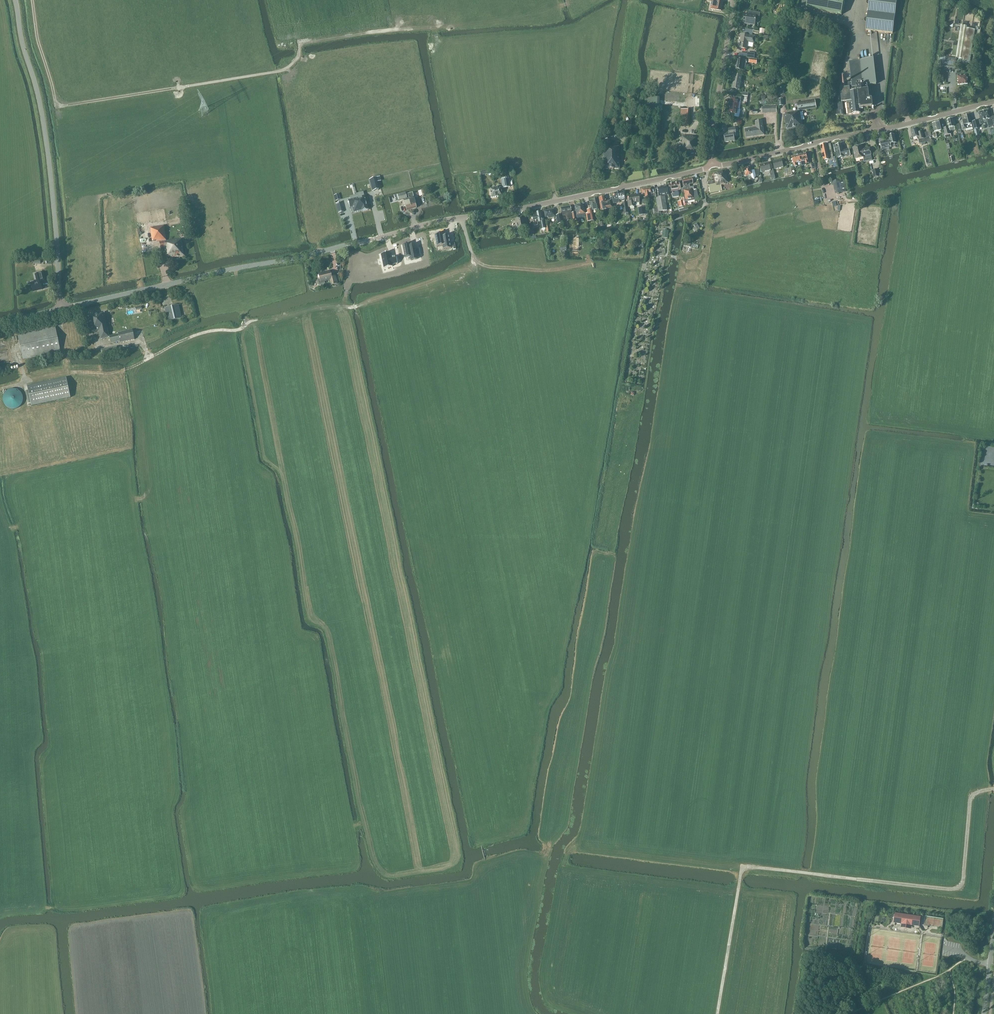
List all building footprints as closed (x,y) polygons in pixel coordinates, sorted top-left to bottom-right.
[(711,9),(721,11),(723,1),(717,0),(713,0),(711,9)] [(807,8),(842,14),(845,0),(808,0),(807,8)] [(897,0),(870,0),(866,30),(892,33),(897,0)] [(748,15),(745,14),(743,24),(747,25),(748,23),(755,24),(756,19),(759,18),(760,13),(749,11),(748,15)] [(961,25),(956,58),(959,58),(962,58),(966,28),(967,28),(967,26),(961,25)] [(971,29),(967,28),(966,28),(962,58),(959,58),(958,61),(969,63),(970,60),(971,55),(972,51),(975,29),(971,29)] [(754,43),(755,37),(752,36),(748,36),(741,34),(739,48),(747,49),(748,43),(754,43)] [(873,58),(849,61),(851,82),(848,82),(848,87),(840,88),(842,102),(847,101),(848,114),(861,112),(860,108),(873,106),(872,99),(869,99),(868,90),(867,85),(876,84),(873,58)] [(747,61),(737,59),(736,69),(745,71),(747,61)] [(939,59),(938,65),(942,66),(942,67),(956,69),(957,62),(956,62),(944,60),(939,59)] [(964,74),(957,74),(958,85),(963,85),(964,85),(965,86),(967,86),(967,85),(968,85),(968,76),(964,76),(964,74)] [(740,90),(742,76),(735,75),(733,89),(740,90)] [(733,96),(733,99),(732,99),(729,113),(737,114),(739,101),(741,101),(742,97),(733,96)] [(644,110),(659,110),(659,98),(644,98),(644,110)] [(789,114),(784,114),(786,130),(803,127),(800,111),(816,108),(815,100),(799,103),(798,101),(797,101),(798,111),(788,113),(789,114)] [(690,109),(681,109),(680,124),(689,125),(690,109)] [(988,110),(979,113),(980,117),(981,121),(986,120),(987,123),(988,127),(993,126),(992,117),(990,117),(988,110)] [(965,121),(960,122),(962,130),(967,129),(967,128),(972,127),(970,115),(964,116),(965,121)] [(949,127),(943,129),(945,137),(951,136),(950,134),(949,131),(949,129),(954,127),(955,127),(953,119),(947,121),(949,127)] [(758,128),(745,130),(746,137),(753,136),(753,135),(759,135),(764,134),(762,120),(756,121),(756,125),(757,125),(758,128)] [(939,123),(933,125),(935,132),(933,133),(934,138),(937,137),(936,132),(940,131),(940,132),(941,132),(939,123)] [(727,136),(724,136),(725,142),(735,141),(734,135),(736,134),(736,132),(735,128),(729,129),(729,133),(726,133),(727,136)] [(917,129),(911,130),(913,138),(917,137),(918,139),(919,140),(920,144),(926,142),(927,142),(926,138),(925,138),(924,138),(922,132),(918,133),(917,129)] [(891,144),(896,143),(895,134),(892,135),(891,134),(890,134),(889,135),(888,135),(889,140),(880,142),(881,149),(891,147),(891,144)] [(693,138),(693,137),(682,136),(681,153),(686,153),(686,156),(688,157),(690,157),(691,156),(691,153),(696,154),(697,139),(693,138)] [(606,138),(603,138),(603,169),(609,169),(612,169),(614,169),(619,169),(619,147),(615,147),(615,146),(611,146),(611,140),(606,140),(606,138)] [(827,145),(827,144),(821,146),(824,160),(829,159),(831,168),(838,166),(836,157),(833,157),(830,144),(827,145)] [(842,144),(834,145),(835,152),(836,152),(837,158),(850,155),(849,149),(843,150),(842,144)] [(862,146),(853,148),(856,159),(864,157),(865,162),(872,160),(870,148),(865,149),(865,148),(862,149),(862,146)] [(806,153),(799,155),(801,163),(802,166),(806,165),(806,164),(809,163),(806,153)] [(799,155),(792,157),(795,167),(797,166),(797,164),(801,163),(799,155)] [(784,167),(782,159),(773,161),(775,169),(784,167)] [(771,170),(769,162),(760,164),(762,172),(771,170)] [(746,168),(744,169),(746,176),(748,176),(748,178),(752,177),(754,179),(756,177),(759,176),(759,170),(752,171),(752,170),(751,171),(751,167),(747,168),(746,168)] [(715,180),(708,182),(710,193),(722,191),(721,185),(725,184),(725,183),(728,183),(728,182),(726,171),(713,173),(715,180)] [(510,187),(509,178),(501,179),(503,188),(510,187)] [(684,188),(682,189),(684,197),(684,200),(684,201),(694,199),(698,196),(696,190),(694,190),(693,187),(690,188),(689,184),(693,184),(692,179),(682,181),(684,188)] [(838,182),(837,180),(831,181),(832,186),(833,185),(835,194),(842,193),(847,192),(845,180),(838,182)] [(669,186),(667,186),(668,192),(672,191),(673,197),(679,196),(678,190),(680,190),(679,182),(669,184),(669,186)] [(667,186),(657,188),(657,193),(658,196),(661,196),(668,195),(668,192),(667,186)] [(501,187),(490,189),(491,198),(496,197),(497,197),(497,196),(497,197),(502,196),(501,187)] [(652,196),(651,188),(641,189),(643,198),(652,196)] [(614,196),(612,196),(613,204),(619,203),(618,200),(621,199),(621,201),(625,200),(623,191),(614,193),(614,196)] [(412,193),(407,194),(409,199),(412,210),(416,208),(412,193)] [(639,203),(638,195),(629,196),(629,201),(628,201),(629,202),(628,202),(629,207),(634,206),(634,203),(639,203)] [(365,196),(364,196),(358,198),(361,211),(361,212),(369,210),(368,209),(368,210),(365,196)] [(657,207),(658,212),(660,211),(667,210),(665,196),(656,197),(657,207)] [(604,197),(599,198),(600,202),(599,202),(601,210),(609,209),(612,208),(611,200),(607,201),(606,201),(605,201),(604,197)] [(348,200),(350,208),(352,207),(354,212),(354,213),(354,212),(361,211),(358,198),(351,200),(348,200)] [(588,213),(586,214),(586,217),(587,222),(593,221),(592,211),(599,210),(597,199),(592,200),(592,201),(590,201),(591,209),(587,210),(588,213)] [(577,219),(586,217),(586,214),(584,204),(575,205),(577,219)] [(571,214),(571,213),(570,207),(561,208),(562,216),(569,215),(571,214)] [(554,218),(553,210),(545,211),(546,217),(548,217),(549,219),(554,218)] [(542,219),(541,212),(535,213),(536,216),(533,216),(534,226),(538,225),(537,223),(540,222),(541,229),(546,229),(544,219),(542,219)] [(523,218),(516,219),(517,229),(523,228),(523,232),(528,231),(527,225),(524,226),(523,218)] [(157,241),(161,241),(162,242),(159,243),(160,250),(165,249),(166,258),(171,257),(171,259),(184,257),(182,240),(166,242),(164,226),(151,228),(152,241),(157,241)] [(443,249),(451,248),(449,235),(444,236),(443,233),(434,235),(437,247),(442,246),(443,249)] [(409,245),(403,246),(405,258),(410,257),(411,261),(417,259),(417,256),(420,255),(419,250),(416,250),(415,246),(410,247),(409,245)] [(396,263),(395,256),(394,256),(389,257),(388,252),(380,254),(382,268),(391,266),(391,264),(396,263)] [(324,282),(331,280),(332,285),(337,284),(335,276),(331,277),(330,272),(318,275),(320,279),(317,280),(316,282),(317,285),(319,286),(325,284),(324,282)] [(35,275),(37,283),(31,285),(33,292),(42,289),(40,281),(44,280),(42,274),(35,275)] [(168,321),(182,318),(179,305),(165,308),(168,321)] [(104,313),(88,316),(91,331),(95,330),(95,331),(99,331),(101,339),(107,338),(109,339),(110,343),(119,342),(119,343),(134,340),(132,330),(117,333),(118,335),(109,336),(104,313)] [(60,352),(55,327),(17,335),(22,360),(60,352)] [(118,355),(118,353),(117,348),(117,347),(101,350),(103,358),(118,355)] [(66,378),(27,386),(32,406),(71,398),(66,378)] [(19,407),(20,407),(20,406),(21,405),(22,404),(22,403),(23,402),(23,401),(23,400),(23,399),(23,398),(23,397),(23,396),(22,395),(22,394),(21,393),(20,392),(20,391),(19,391),(18,390),(17,390),(16,389),(15,389),(14,389),(13,389),(12,389),(11,389),(10,390),(9,390),(8,390),(7,391),(6,392),(5,393),(4,394),(4,395),(4,396),(3,396),(3,397),(3,398),(3,399),(3,400),(3,401),(3,402),(4,402),(4,403),(4,404),(5,405),(5,406),(6,406),(7,407),(8,408),(9,408),(10,408),(11,409),(12,409),(13,409),(14,409),(15,409),(16,409),(17,408),(18,408),(19,407)] [(921,916),(895,913),(894,922),(902,924),(901,927),(911,929),(912,925),(920,926),(921,916)]
